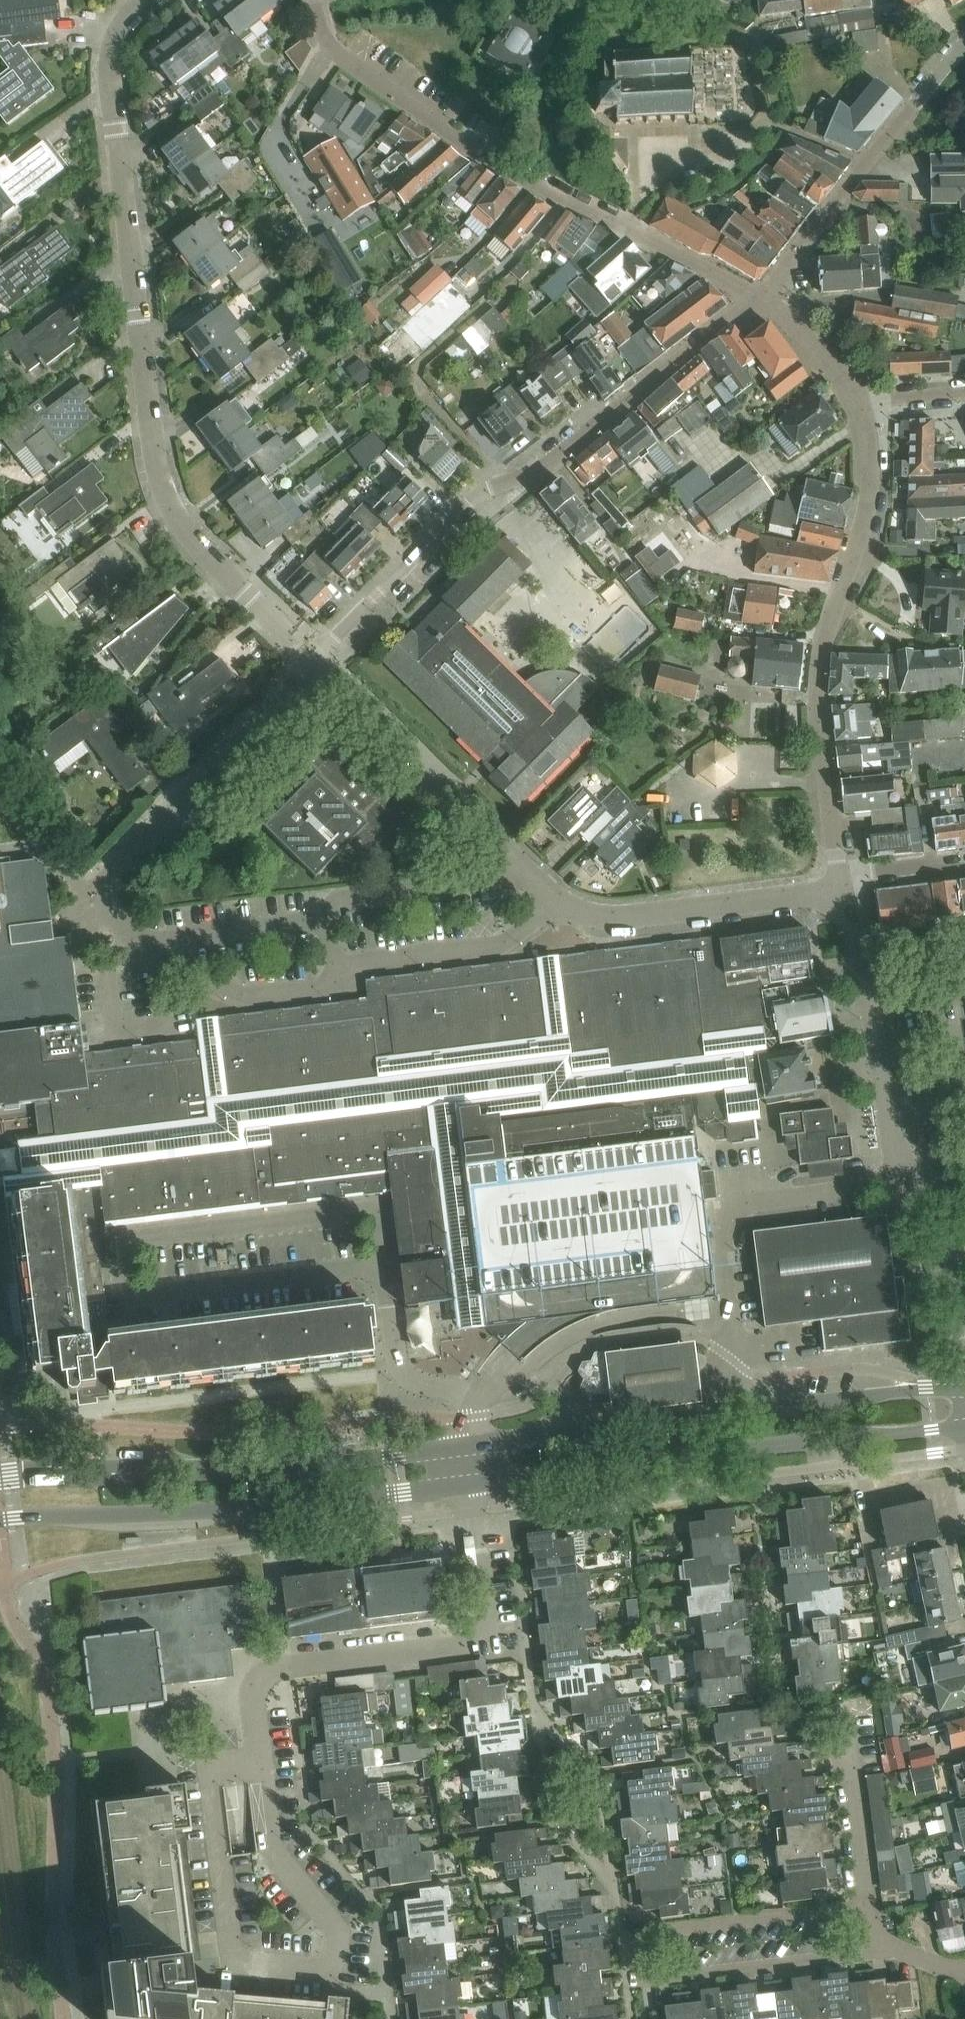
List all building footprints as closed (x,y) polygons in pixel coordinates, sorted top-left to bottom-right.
[(46,34),(44,21),(59,20),(56,0),(2,0),(3,12),(0,12),(0,40),(46,34)] [(241,63),(252,54),(239,37),(260,22),(243,0),(224,0),(215,7),(230,28),(220,35),(241,63)] [(260,22),(283,4),(280,0),(243,0),(260,22)] [(787,0),(758,0),(760,19),(789,15),(787,0)] [(789,15),(804,13),(804,19),(872,9),(870,0),(787,0),(789,15)] [(907,11),(925,0),(901,0),(907,11)] [(952,8),(964,0),(947,0),(952,8)] [(808,42),(853,35),(876,31),(873,11),(805,22),(808,42)] [(546,34),(514,13),(487,54),(524,79),(535,62),(528,58),(534,50),(535,50),(546,34)] [(172,40),(195,70),(217,53),(230,70),(241,63),(220,35),(211,42),(196,22),(184,30),(184,31),(172,40)] [(876,31),(853,35),(856,55),(879,52),(876,31)] [(0,40),(0,57),(10,70),(0,78),(0,114),(7,123),(52,89),(35,66),(31,69),(19,52),(23,49),(48,45),(48,44),(47,44),(46,34),(0,40)] [(195,70),(172,40),(164,47),(163,46),(151,55),(174,86),(169,90),(173,96),(188,84),(184,79),(195,70)] [(286,54),(300,73),(313,50),(305,40),(286,54)] [(596,92),(596,113),(616,113),(616,122),(692,119),(689,52),(688,52),(688,48),(672,49),(672,53),(615,57),(608,51),(599,51),(593,58),(593,87),(597,87),(598,92),(596,92)] [(827,131),(824,141),(855,154),(861,152),(902,102),(876,82),(850,114),(839,105),(832,120),(814,112),(810,122),(828,130),(827,131)] [(187,103),(194,112),(215,96),(208,87),(187,103)] [(336,142),(339,147),(345,143),(349,138),(359,145),(382,113),(368,102),(365,106),(361,104),(357,107),(347,100),(347,99),(332,88),(314,112),(316,113),(309,122),(331,139),(334,135),(340,139),(336,142)] [(215,96),(194,112),(201,123),(223,106),(215,96)] [(409,144),(424,129),(402,115),(386,134),(376,142),(381,146),(383,142),(393,150),(401,139),(409,144)] [(805,133),(824,141),(827,131),(809,123),(805,133)] [(173,164),(180,175),(211,152),(194,129),(163,153),(172,165),(173,164)] [(424,129),(409,144),(385,164),(382,166),(390,176),(407,161),(412,166),(441,142),(425,130),(424,129)] [(786,156),(834,188),(835,187),(852,164),(788,138),(780,152),(786,156)] [(339,147),(336,142),(335,140),(305,159),(343,222),(374,203),(339,147)] [(375,199),(377,201),(381,208),(397,196),(404,206),(441,173),(444,170),(459,156),(442,142),(391,188),(375,199)] [(15,208),(44,185),(45,186),(48,185),(47,183),(64,170),(51,153),(51,154),(43,144),(44,144),(43,143),(9,169),(1,160),(0,161),(0,188),(15,208)] [(211,152),(180,175),(189,185),(188,186),(197,198),(217,182),(224,192),(251,171),(243,161),(240,164),(236,160),(226,160),(220,164),(211,152)] [(459,156),(444,170),(441,173),(450,182),(441,191),(453,205),(461,197),(473,207),(496,178),(496,177),(471,163),(468,162),(459,156)] [(774,173),(818,208),(834,188),(786,156),(774,173)] [(963,214),(964,214),(964,157),(930,158),(931,204),(962,204),(963,214)] [(818,208),(774,173),(766,167),(757,176),(768,185),(772,181),(781,188),(774,198),(794,211),(792,214),(805,222),(818,208)] [(251,171),(224,192),(232,203),(259,182),(251,171)] [(470,216),(488,231),(492,226),(521,191),(500,179),(499,181),(477,208),(470,216)] [(774,229),(789,244),(805,222),(792,214),(772,200),(750,182),(733,198),(748,211),(757,219),(765,225),(774,229)] [(908,186),(900,186),(900,184),(863,183),(853,196),(862,202),(899,202),(907,202),(908,186)] [(494,237),(513,254),(551,209),(529,197),(494,237)] [(719,236),(711,230),(689,216),(691,213),(687,210),(687,209),(668,198),(650,227),(698,254),(713,257),(714,257),(724,239),(719,236)] [(719,236),(724,239),(767,270),(777,258),(762,244),(764,242),(752,232),(753,230),(725,209),(711,230),(719,236)] [(541,241),(570,263),(597,227),(583,220),(580,224),(574,220),(574,217),(569,213),(566,214),(563,211),(541,241)] [(762,244),(777,258),(789,244),(774,229),(765,225),(757,219),(748,211),(741,220),(753,230),(752,232),(757,236),(764,242),(762,244)] [(930,217),(933,240),(952,238),(949,215),(930,217)] [(184,256),(192,267),(222,244),(213,232),(220,226),(213,216),(174,244),(183,256),(184,256)] [(818,260),(821,293),(881,289),(877,237),(885,236),(888,233),(887,228),(884,225),(877,226),(876,218),(858,219),(861,257),(818,260)] [(414,225),(402,233),(420,258),(432,249),(414,225)] [(0,282),(13,297),(12,298),(16,303),(39,285),(48,280),(44,274),(74,250),(56,227),(24,252),(24,253),(19,257),(18,256),(5,266),(0,260),(0,282)] [(597,227),(570,263),(543,288),(554,302),(568,290),(571,287),(571,286),(619,244),(604,233),(605,231),(597,227)] [(760,280),(767,270),(724,239),(714,257),(754,281),(760,280)] [(571,287),(568,290),(596,321),(604,314),(601,311),(610,303),(610,304),(634,283),(635,284),(648,272),(638,260),(635,262),(633,259),(637,256),(624,242),(621,245),(619,244),(571,286),(571,287)] [(230,254),(222,244),(192,267),(199,277),(208,289),(228,274),(235,284),(262,263),(253,252),(242,260),(234,251),(230,254)] [(511,273),(520,281),(533,268),(524,259),(511,273)] [(262,263),(235,284),(243,294),(270,273),(262,263)] [(632,297),(649,316),(694,276),(668,263),(667,263),(668,264),(632,297)] [(409,292),(423,307),(451,282),(438,267),(409,292)] [(616,351),(635,376),(636,377),(666,353),(728,305),(727,303),(703,280),(644,325),(647,328),(620,348),(616,351)] [(450,283),(402,328),(423,351),(472,307),(450,283)] [(891,310),(954,321),(958,299),(895,288),(891,310)] [(29,373),(41,364),(44,369),(47,367),(46,366),(75,345),(68,337),(79,329),(71,320),(82,312),(74,301),(25,338),(17,328),(0,341),(0,358),(11,350),(29,373)] [(851,324),(936,340),(939,320),(891,310),(855,303),(851,324)] [(195,347),(203,358),(234,335),(241,330),(224,307),(186,336),(194,347),(195,347)] [(510,338),(511,339),(516,334),(494,308),(480,320),(492,334),(512,330),(515,334),(510,338)] [(573,345),(556,358),(573,380),(583,372),(605,402),(622,388),(622,386),(635,376),(616,351),(620,348),(600,323),(592,330),(584,321),(566,337),(573,345)] [(719,338),(742,370),(755,359),(772,380),(764,387),(777,403),(809,377),(769,324),(745,342),(734,328),(719,338)] [(249,341),(241,330),(234,335),(203,358),(211,368),(220,381),(243,363),(251,373),(279,351),(271,340),(250,357),(242,346),(249,341)] [(742,370),(719,338),(701,353),(735,400),(753,386),(741,371),(742,370)] [(279,351),(251,373),(258,383),(301,351),(293,340),(279,351)] [(890,355),(891,376),(950,374),(949,354),(890,355)] [(681,396),(683,399),(684,399),(688,403),(697,397),(691,389),(710,372),(699,357),(671,381),(683,395),(681,396)] [(546,365),(563,387),(573,380),(556,358),(546,365)] [(536,372),(539,375),(554,395),(563,387),(546,365),(536,372)] [(513,384),(504,391),(522,414),(531,408),(540,419),(561,403),(554,395),(539,375),(518,391),(513,384)] [(683,395),(671,381),(638,410),(654,428),(664,419),(660,415),(678,399),(681,402),(683,399),(681,396),(683,395)] [(7,444),(16,456),(28,447),(48,475),(68,460),(58,446),(93,420),(95,421),(96,421),(84,405),(93,399),(92,398),(91,398),(85,389),(85,388),(82,385),(48,411),(41,401),(30,409),(0,432),(0,435),(7,444)] [(522,414),(504,391),(493,399),(498,406),(479,421),(501,449),(522,433),(512,422),(522,414)] [(778,423),(800,451),(837,422),(816,393),(778,423)] [(698,402),(677,418),(691,437),(712,421),(698,402)] [(197,428),(214,451),(245,427),(228,405),(197,428)] [(420,460),(442,483),(461,464),(445,448),(453,440),(426,410),(418,419),(430,432),(428,434),(424,441),(420,450),(420,453),(423,457),(420,460)] [(604,437),(627,466),(630,469),(660,445),(634,413),(604,437)] [(673,420),(658,431),(666,442),(681,431),(673,420)] [(909,479),(933,478),(933,468),(943,469),(944,459),(933,458),(934,421),(902,424),(901,439),(910,439),(910,464),(895,463),(894,478),(909,479)] [(259,467),(285,448),(278,437),(261,449),(245,427),(214,451),(222,461),(231,473),(251,457),(259,467)] [(351,450),(367,467),(389,447),(373,429),(351,450)] [(604,437),(590,449),(606,469),(606,470),(611,478),(627,466),(604,437)] [(259,467),(267,477),(267,478),(303,451),(295,440),(285,448),(259,467)] [(409,468),(390,449),(383,457),(402,475),(409,468)] [(606,469),(590,449),(574,461),(581,469),(576,473),(587,485),(592,481),(606,470),(606,469)] [(105,482),(92,465),(91,466),(92,468),(50,498),(43,489),(19,507),(20,508),(22,507),(30,518),(39,511),(60,538),(107,502),(97,489),(105,482)] [(696,506),(718,536),(773,496),(750,465),(717,490),(700,467),(672,488),(689,511),(696,506)] [(769,532),(794,538),(799,518),(844,529),(853,492),(839,489),(842,477),(831,475),(829,487),(806,482),(805,488),(797,487),(795,495),(787,494),(785,504),(776,502),(769,532)] [(387,494),(410,518),(428,500),(404,476),(387,494)] [(933,478),(909,479),(909,502),(908,502),(908,503),(929,502),(964,501),(964,476),(933,478)] [(229,504),(247,527),(283,499),(267,478),(267,477),(261,482),(260,481),(229,504)] [(601,531),(562,482),(541,498),(581,547),(601,531)] [(599,490),(592,496),(622,531),(629,524),(599,490)] [(365,503),(357,512),(375,531),(383,523),(394,534),(410,518),(387,494),(372,509),(365,503)] [(659,509),(677,529),(691,516),(675,494),(659,509)] [(283,499),(247,527),(263,549),(283,533),(293,546),(317,521),(310,511),(298,520),(283,499)] [(930,520),(935,521),(964,519),(964,501),(929,502),(930,520)] [(930,520),(929,502),(908,503),(906,541),(923,542),(928,540),(928,542),(935,542),(935,521),(930,520)] [(333,536),(339,542),(362,566),(380,548),(369,537),(375,531),(357,512),(333,536)] [(643,517),(632,525),(669,574),(680,565),(643,517)] [(754,574),(830,583),(838,553),(761,538),(763,532),(745,525),(737,537),(759,544),(754,574)] [(798,544),(839,552),(844,534),(802,526),(798,544)] [(891,531),(890,543),(903,544),(904,532),(891,531)] [(589,697),(597,689),(596,689),(588,696),(574,682),(580,675),(579,676),(567,672),(555,671),(543,673),(531,678),(521,686),(516,691),(510,685),(513,681),(463,632),(468,627),(470,628),(471,627),(472,626),(532,565),(504,538),(442,601),(443,602),(414,633),(412,632),(382,661),(484,762),(484,761),(496,772),(489,779),(518,808),(593,733),(573,713),(589,697)] [(50,590),(51,589),(62,581),(82,607),(79,609),(82,612),(92,604),(99,613),(117,600),(108,589),(134,569),(119,550),(112,542),(78,568),(71,558),(65,563),(40,581),(40,582),(42,581),(50,592),(51,591),(50,590)] [(317,552),(309,560),(327,579),(335,571),(346,582),(362,566),(339,542),(323,558),(317,552)] [(327,579),(309,560),(285,584),(315,614),(332,596),(321,585),(327,579)] [(644,569),(628,579),(645,605),(661,595),(644,569)] [(961,637),(963,613),(964,613),(964,575),(926,572),(923,610),(933,610),(931,634),(961,637)] [(729,584),(723,620),(733,622),(741,623),(774,627),(779,596),(794,598),(794,591),(748,586),(747,587),(729,584)] [(110,647),(132,675),(183,614),(168,602),(140,623),(132,612),(90,644),(99,656),(110,647)] [(674,628),(700,633),(704,616),(677,610),(674,628)] [(752,687),(798,691),(803,645),(756,640),(731,638),(729,657),(755,659),(752,687)] [(890,695),(964,689),(964,652),(957,653),(957,652),(913,655),(913,652),(897,654),(897,656),(889,657),(890,695)] [(853,695),(853,679),(876,680),(876,704),(887,704),(888,680),(887,657),(832,656),(829,696),(853,695)] [(182,688),(179,691),(169,679),(147,696),(163,717),(164,717),(163,715),(171,709),(184,726),(204,710),(206,712),(207,711),(201,704),(235,678),(236,680),(237,679),(221,659),(198,677),(193,670),(178,682),(182,688)] [(654,691),(695,701),(701,677),(661,666),(654,691)] [(37,747),(52,766),(88,739),(128,793),(148,777),(117,735),(121,732),(98,701),(37,747)] [(832,708),(836,742),(871,738),(870,726),(875,725),(873,704),(832,708)] [(893,744),(837,749),(840,777),(863,774),(862,763),(887,761),(888,772),(911,770),(908,743),(926,741),(963,738),(962,728),(961,718),(960,718),(924,722),(892,725),(893,744)] [(421,823),(385,788),(330,734),(285,780),(287,781),(287,780),(300,792),(264,828),(315,878),(351,842),(376,867),(375,868),(376,869),(421,823)] [(697,783),(718,782),(718,775),(738,774),(737,745),(696,746),(697,783)] [(871,812),(873,828),(907,824),(905,808),(889,810),(887,793),(894,792),(893,776),(841,781),(843,797),(844,797),(845,815),(871,812)] [(613,821),(629,805),(631,803),(617,787),(600,805),(583,788),(549,822),(570,842),(602,810),(613,821)] [(956,849),(950,790),(950,789),(927,792),(928,802),(941,801),(942,807),(941,807),(943,820),(932,821),(936,851),(956,849)] [(956,849),(964,848),(964,817),(963,804),(963,799),(960,799),(958,789),(950,790),(956,849)] [(629,805),(613,821),(609,825),(618,833),(596,855),(617,876),(651,842),(630,822),(639,814),(629,805)] [(907,824),(873,828),(874,834),(866,835),(870,859),(924,853),(917,807),(905,808),(907,824)] [(0,865),(0,1108),(44,1102),(44,1103),(51,1102),(51,1096),(71,1093),(89,1091),(84,1054),(70,938),(13,945),(11,929),(52,924),(45,868),(36,861),(10,864),(0,865)] [(955,882),(960,914),(964,913),(964,881),(955,882)] [(930,885),(935,920),(960,916),(960,914),(955,882),(930,885)] [(935,920),(930,885),(877,891),(877,890),(875,890),(875,893),(877,893),(877,892),(879,892),(881,911),(879,911),(877,911),(877,913),(880,913),(881,913),(884,931),(882,932),(882,931),(880,931),(880,934),(882,934),(882,933),(925,927),(925,921),(935,920)] [(722,941),(719,941),(726,988),(736,987),(759,983),(757,970),(810,962),(811,962),(811,961),(810,961),(805,930),(807,930),(806,928),(804,929),(805,929),(791,931),(735,939),(722,941)] [(719,937),(711,938),(718,995),(737,993),(736,987),(726,988),(719,941),(719,937)] [(711,938),(690,940),(703,1041),(704,1041),(742,1036),(738,1000),(737,993),(718,995),(711,938)] [(556,957),(558,976),(568,1057),(606,1053),(608,1064),(620,1062),(621,1071),(695,1062),(694,1053),(706,1051),(704,1041),(703,1041),(690,940),(556,957)] [(481,966),(490,1048),(549,1040),(539,959),(481,966)] [(736,987),(737,993),(738,1000),(762,997),(766,1029),(758,1030),(759,1034),(767,1033),(779,1042),(772,1003),(791,1000),(788,986),(761,991),(761,987),(814,979),(813,977),(812,977),(810,962),(757,970),(759,983),(736,987)] [(455,996),(462,1051),(490,1048),(481,966),(462,969),(465,995),(455,996)] [(423,973),(434,1055),(462,1051),(455,996),(465,995),(462,969),(423,973)] [(423,973),(395,977),(404,1058),(434,1055),(423,973)] [(404,1058),(395,977),(365,980),(368,999),(350,1002),(361,1093),(381,1090),(378,1063),(383,1063),(382,1061),(404,1058)] [(772,1003),(779,1042),(780,1045),(832,1036),(829,1019),(831,1018),(829,1012),(827,1011),(824,994),(791,1000),(772,1003)] [(738,1000),(742,1036),(759,1034),(758,1030),(766,1029),(762,997),(738,1000)] [(312,1006),(322,1089),(340,1086),(342,1095),(361,1093),(350,1002),(312,1006)] [(312,1006),(292,1009),(298,1058),(280,1061),(284,1093),(322,1089),(312,1006)] [(292,1009),(245,1015),(255,1097),(284,1093),(280,1061),(298,1058),(292,1009)] [(245,1015),(218,1018),(215,1018),(225,1101),(255,1097),(245,1015)] [(201,1040),(181,1042),(191,1124),(192,1124),(209,1122),(207,1103),(209,1103),(201,1040)] [(172,1126),(171,1126),(172,1136),(193,1133),(192,1124),(191,1124),(181,1042),(162,1045),(172,1126)] [(153,1129),(171,1126),(172,1126),(162,1045),(143,1047),(153,1129)] [(143,1047),(124,1049),(129,1090),(110,1093),(115,1133),(153,1129),(143,1047)] [(84,1054),(89,1091),(90,1091),(96,1135),(115,1133),(110,1093),(129,1090),(124,1049),(84,1054)] [(752,1101),(759,1100),(765,1099),(766,1105),(802,1099),(801,1093),(816,1090),(814,1076),(809,1077),(804,1049),(758,1057),(759,1065),(734,1068),(736,1088),(742,1088),(751,1095),(752,1101)] [(722,1123),(711,1137),(716,1141),(727,1140),(732,1144),(743,1143),(744,1142),(758,1140),(754,1109),(739,1111),(729,1103),(728,1088),(712,1090),(716,1117),(722,1123)] [(705,1133),(711,1137),(722,1123),(716,1117),(712,1090),(696,1092),(698,1106),(697,1107),(698,1118),(704,1122),(705,1133)] [(71,1093),(76,1138),(96,1135),(90,1091),(89,1091),(71,1093)] [(466,1133),(462,1133),(466,1165),(465,1166),(482,1297),(484,1311),(485,1328),(501,1344),(502,1344),(508,1338),(515,1332),(521,1327),(525,1324),(527,1322),(543,1320),(609,1312),(658,1306),(684,1303),(716,1299),(715,1294),(711,1257),(705,1211),(704,1203),(704,1201),(717,1200),(714,1171),(700,1173),(691,1096),(691,1091),(498,1116),(490,1126),(489,1127),(490,1130),(481,1131),(472,1132),(466,1133)] [(76,1138),(71,1093),(51,1096),(51,1102),(44,1103),(49,1136),(56,1135),(56,1140),(76,1138)] [(435,1104),(422,1105),(383,1110),(386,1135),(438,1128),(435,1104)] [(800,1166),(841,1161),(853,1159),(850,1137),(845,1138),(844,1129),(835,1130),(832,1109),(802,1113),(802,1112),(779,1115),(782,1137),(788,1136),(789,1145),(797,1144),(800,1166)] [(306,1110),(286,1113),(298,1204),(336,1199),(326,1117),(307,1119),(306,1110)] [(383,1110),(364,1112),(374,1195),(392,1192),(385,1135),(386,1135),(383,1110)] [(345,1115),(355,1197),(374,1195),(364,1112),(345,1115)] [(270,1144),(252,1146),(259,1209),(298,1204),(286,1113),(266,1115),(270,1144)] [(326,1117),(336,1199),(355,1197),(345,1115),(326,1117)] [(438,1128),(386,1135),(385,1135),(392,1192),(403,1288),(405,1307),(459,1300),(438,1128)] [(214,1151),(221,1213),(259,1209),(252,1146),(214,1151)] [(138,1160),(137,1151),(117,1153),(126,1225),(155,1222),(151,1192),(160,1191),(156,1158),(138,1160)] [(185,1155),(193,1217),(221,1213),(214,1151),(185,1155)] [(126,1225),(117,1153),(97,1156),(106,1228),(126,1225)] [(151,1192),(155,1222),(193,1217),(185,1155),(156,1158),(160,1191),(151,1192)] [(63,1372),(63,1373),(64,1374),(64,1375),(65,1375),(66,1376),(68,1392),(72,1395),(77,1394),(77,1389),(86,1388),(88,1400),(108,1398),(108,1392),(114,1392),(374,1360),(372,1338),(376,1337),(373,1310),(368,1311),(367,1302),(109,1334),(91,1188),(60,1192),(59,1188),(41,1190),(41,1195),(14,1198),(36,1372),(65,1368),(66,1370),(65,1370),(64,1371),(63,1372)] [(820,1321),(824,1352),(911,1342),(903,1277),(894,1278),(886,1216),(753,1233),(764,1328),(820,1321)] [(216,1250),(218,1263),(229,1262),(227,1249),(216,1250)] [(703,1408),(695,1348),(606,1359),(613,1419),(703,1408)] [(582,1364),(579,1373),(584,1380),(581,1388),(586,1396),(605,1393),(615,1368),(604,1353),(595,1354),(592,1362),(582,1364)] [(793,1541),(795,1549),(795,1550),(807,1548),(808,1557),(825,1555),(836,1554),(834,1534),(829,1534),(827,1517),(831,1517),(829,1498),(800,1501),(801,1511),(790,1512),(791,1521),(775,1523),(777,1542),(793,1541)] [(913,1557),(931,1553),(929,1541),(937,1539),(929,1501),(925,1502),(924,1499),(915,1501),(915,1505),(879,1512),(886,1548),(871,1552),(879,1589),(891,1586),(889,1576),(902,1573),(900,1559),(913,1557)] [(689,1524),(691,1544),(731,1539),(729,1521),(734,1520),(732,1510),(704,1513),(705,1522),(689,1524)] [(532,1545),(535,1564),(575,1559),(573,1539),(556,1541),(555,1532),(527,1535),(528,1546),(532,1545)] [(731,1539),(691,1544),(693,1562),(711,1560),(712,1569),(723,1567),(723,1568),(740,1566),(738,1556),(734,1557),(731,1539)] [(795,1550),(795,1549),(778,1551),(779,1561),(784,1560),(787,1579),(827,1574),(825,1555),(808,1557),(807,1548),(795,1550)] [(931,1553),(913,1557),(918,1581),(949,1574),(949,1573),(948,1574),(945,1561),(946,1560),(944,1550),(931,1553)] [(361,1570),(369,1629),(448,1619),(440,1559),(361,1570)] [(575,1559),(535,1564),(537,1580),(532,1581),(533,1592),(550,1590),(550,1589),(562,1587),(561,1579),(577,1577),(577,1576),(575,1559)] [(724,1576),(723,1568),(723,1567),(712,1569),(711,1560),(693,1562),(682,1563),(684,1582),(689,1581),(690,1591),(742,1584),(741,1574),(724,1576)] [(369,1629),(361,1570),(281,1580),(289,1640),(369,1629)] [(534,1599),(536,1610),(588,1603),(586,1595),(592,1594),(589,1574),(577,1576),(577,1577),(561,1579),(562,1587),(550,1589),(550,1590),(551,1597),(534,1599)] [(829,1590),(827,1574),(787,1579),(789,1596),(784,1596),(785,1607),(802,1605),(801,1604),(814,1603),(813,1594),(829,1592),(829,1590)] [(950,1576),(949,1574),(918,1581),(923,1605),(954,1598),(952,1589),(951,1588),(949,1576),(950,1576)] [(223,1651),(232,1650),(259,1647),(251,1583),(97,1602),(101,1630),(101,1629),(102,1635),(86,1637),(86,1640),(84,1640),(84,1642),(82,1643),(84,1657),(86,1657),(87,1660),(84,1660),(86,1675),(88,1675),(89,1678),(86,1678),(88,1693),(91,1693),(91,1696),(89,1696),(90,1711),(93,1711),(93,1713),(96,1713),(96,1715),(110,1713),(110,1711),(113,1710),(114,1713),(129,1711),(128,1708),(131,1708),(132,1711),(147,1709),(146,1706),(149,1706),(150,1708),(164,1707),(164,1704),(166,1704),(166,1701),(169,1701),(167,1686),(164,1686),(164,1685),(190,1682),(190,1683),(227,1678),(223,1651)] [(728,1605),(728,1604),(727,1595),(743,1593),(742,1584),(690,1591),(691,1598),(686,1599),(689,1619),(701,1617),(718,1615),(717,1606),(728,1605)] [(840,1589),(829,1590),(829,1592),(813,1594),(814,1603),(801,1604),(802,1605),(803,1613),(786,1615),(788,1625),(839,1618),(838,1609),(843,1609),(840,1589)] [(954,1598),(923,1605),(928,1629),(960,1622),(959,1621),(958,1621),(955,1608),(956,1607),(954,1598)] [(744,1602),(728,1604),(728,1605),(717,1606),(718,1615),(701,1617),(703,1635),(743,1630),(741,1613),(746,1612),(744,1602)] [(553,1617),(554,1625),(554,1626),(566,1624),(568,1633),(584,1631),(584,1632),(596,1631),(594,1611),(589,1612),(588,1603),(536,1610),(537,1619),(553,1617)] [(839,1618),(788,1625),(789,1634),(805,1632),(806,1640),(806,1641),(819,1639),(820,1649),(836,1647),(847,1645),(845,1626),(840,1626),(839,1618)] [(544,1636),(546,1655),(587,1650),(584,1632),(584,1631),(568,1633),(566,1624),(554,1626),(554,1625),(538,1627),(539,1637),(544,1636)] [(703,1635),(705,1652),(705,1654),(722,1652),(723,1660),(735,1659),(735,1660),(751,1658),(750,1648),(745,1648),(743,1630),(703,1635)] [(885,1638),(887,1650),(914,1644),(912,1632),(885,1638)] [(796,1651),(798,1670),(839,1665),(836,1647),(820,1649),(819,1639),(806,1641),(806,1640),(790,1642),(791,1652),(796,1651)] [(911,1647),(913,1655),(926,1652),(925,1644),(911,1647)] [(910,1660),(917,1689),(923,1687),(964,1678),(964,1650),(964,1649),(963,1648),(962,1647),(961,1647),(960,1647),(959,1647),(958,1647),(957,1647),(956,1647),(955,1648),(954,1649),(953,1649),(953,1650),(952,1650),(910,1660)] [(587,1650),(546,1655),(548,1672),(544,1672),(545,1683),(561,1680),(573,1678),(572,1671),(589,1668),(589,1667),(587,1650)] [(701,1673),(702,1682),(754,1675),(752,1666),(736,1668),(735,1660),(735,1659),(723,1660),(722,1652),(705,1654),(705,1652),(694,1654),(696,1673),(701,1673)] [(839,1665),(798,1670),(801,1687),(796,1688),(797,1698),(826,1694),(825,1685),(841,1683),(839,1665)] [(476,1667),(477,1679),(488,1678),(486,1666),(476,1667)] [(561,1680),(562,1689),(546,1691),(547,1701),(575,1697),(588,1696),(587,1687),(603,1685),(603,1684),(601,1666),(589,1667),(589,1668),(572,1671),(573,1678),(561,1680)] [(754,1675),(702,1682),(703,1690),(698,1691),(700,1710),(729,1706),(728,1697),(740,1696),(738,1687),(755,1685),(754,1675)] [(466,1701),(467,1710),(520,1704),(518,1693),(502,1695),(501,1686),(489,1687),(488,1678),(477,1679),(459,1681),(461,1701),(466,1701)] [(923,1687),(924,1692),(929,1716),(924,1717),(926,1730),(928,1729),(953,1724),(950,1711),(964,1708),(964,1678),(923,1687)] [(588,1696),(575,1697),(576,1706),(560,1708),(561,1718),(589,1714),(589,1713),(600,1712),(599,1704),(617,1702),(617,1701),(614,1682),(603,1684),(603,1685),(587,1687),(588,1696)] [(312,1718),(313,1728),(366,1722),(365,1712),(370,1712),(367,1692),(338,1696),(339,1705),(328,1707),(328,1716),(312,1718)] [(894,1696),(882,1698),(888,1737),(900,1735),(898,1723),(903,1723),(900,1707),(896,1708),(894,1696)] [(628,1699),(617,1701),(617,1702),(599,1704),(600,1712),(589,1713),(589,1714),(590,1722),(574,1725),(575,1735),(603,1731),(614,1729),(613,1721),(630,1719),(630,1717),(628,1699)] [(520,1704),(467,1710),(468,1718),(463,1718),(466,1738),(477,1736),(494,1734),(494,1727),(506,1725),(505,1722),(504,1714),(521,1713),(520,1704)] [(756,1731),(756,1729),(755,1722),(771,1720),(770,1709),(718,1716),(719,1725),(714,1725),(716,1745),(728,1744),(728,1743),(745,1741),(744,1732),(756,1731)] [(642,1716),(630,1717),(630,1719),(613,1721),(614,1729),(603,1731),(604,1740),(588,1742),(589,1751),(617,1748),(629,1746),(628,1738),(644,1736),(644,1734),(642,1716)] [(477,1736),(479,1756),(520,1750),(518,1731),(523,1731),(522,1720),(505,1722),(506,1725),(494,1727),(494,1734),(477,1736)] [(928,1729),(930,1735),(947,1731),(952,1751),(964,1748),(964,1721),(953,1724),(928,1729)] [(331,1734),(332,1743),(332,1745),(343,1744),(344,1752),(363,1749),(374,1748),(372,1729),(367,1729),(366,1722),(313,1728),(314,1737),(331,1734)] [(770,1748),(770,1747),(769,1739),(785,1737),(784,1726),(756,1729),(756,1731),(744,1732),(745,1741),(728,1743),(728,1744),(730,1762),(742,1761),(742,1759),(759,1757),(758,1749),(770,1748)] [(617,1748),(618,1756),(601,1758),(603,1768),(655,1762),(654,1753),(658,1752),(656,1733),(644,1734),(644,1736),(628,1738),(629,1746),(617,1748)] [(897,1738),(884,1741),(891,1771),(904,1768),(897,1738)] [(332,1745),(332,1743),(316,1745),(317,1755),(322,1754),(324,1774),(365,1769),(363,1749),(344,1752),(343,1744),(332,1745)] [(797,1743),(770,1747),(770,1748),(758,1749),(759,1757),(742,1759),(742,1761),(744,1779),(756,1777),(756,1776),(772,1774),(771,1766),(783,1765),(783,1764),(782,1756),(799,1754),(797,1743)] [(909,1753),(912,1769),(936,1765),(933,1748),(909,1753)] [(520,1750),(479,1756),(481,1772),(482,1774),(499,1772),(500,1779),(512,1777),(512,1778),(528,1777),(527,1766),(522,1767),(520,1750)] [(811,1760),(783,1764),(783,1765),(771,1766),(772,1774),(756,1776),(756,1777),(758,1795),(769,1794),(769,1793),(786,1791),(785,1783),(797,1782),(797,1780),(796,1772),(812,1770),(811,1760)] [(960,1801),(964,1800),(964,1765),(952,1768),(960,1801)] [(930,1767),(912,1771),(917,1794),(934,1790),(930,1767)] [(617,1793),(619,1806),(670,1799),(669,1788),(674,1788),(672,1768),(642,1771),(643,1781),(632,1782),(633,1792),(617,1793)] [(367,1785),(365,1769),(324,1774),(326,1790),(321,1791),(323,1801),(339,1799),(339,1797),(349,1796),(349,1790),(367,1788),(367,1785)] [(482,1774),(481,1772),(470,1773),(473,1793),(477,1792),(478,1802),(531,1795),(529,1785),(513,1787),(512,1778),(512,1777),(500,1779),(499,1772),(482,1774)] [(910,1773),(901,1775),(903,1784),(912,1782),(910,1773)] [(896,1776),(886,1778),(888,1787),(895,1786),(897,1783),(896,1776)] [(825,1777),(797,1780),(797,1782),(785,1783),(786,1791),(769,1793),(769,1794),(772,1813),(783,1811),(783,1810),(801,1808),(800,1800),(810,1798),(809,1789),(826,1787),(825,1777)] [(339,1797),(339,1799),(340,1807),(324,1809),(325,1819),(353,1816),(364,1814),(363,1806),(381,1804),(380,1801),(378,1783),(367,1785),(367,1788),(349,1790),(349,1796),(339,1797)] [(228,1787),(93,1804),(113,1967),(197,1957),(205,2018),(354,2018),(348,1967),(252,1979),(228,1787)] [(531,1795),(478,1802),(479,1809),(475,1810),(477,1829),(506,1826),(505,1817),(516,1815),(515,1806),(532,1804),(531,1795)] [(783,1810),(783,1811),(785,1829),(825,1824),(823,1806),(828,1805),(827,1796),(810,1798),(800,1800),(801,1808),(783,1810)] [(635,1811),(636,1819),(636,1822),(649,1820),(650,1827),(667,1825),(667,1826),(678,1824),(676,1805),(671,1805),(670,1799),(619,1806),(620,1813),(635,1811)] [(393,1800),(380,1801),(381,1804),(363,1806),(364,1814),(353,1816),(354,1824),(338,1825),(339,1836),(367,1833),(367,1832),(378,1831),(377,1823),(395,1821),(395,1818),(393,1800)] [(960,1801),(940,1806),(943,1816),(944,1816),(948,1833),(959,1830),(960,1832),(964,1831),(964,1800),(960,1801)] [(409,1838),(408,1835),(406,1817),(395,1818),(395,1821),(377,1823),(378,1831),(367,1832),(367,1833),(368,1841),(352,1843),(353,1853),(381,1850),(381,1849),(392,1847),(391,1840),(409,1838)] [(627,1830),(629,1850),(669,1844),(667,1826),(667,1825),(650,1827),(649,1820),(636,1822),(636,1819),(621,1821),(622,1831),(627,1830)] [(825,1824),(785,1829),(787,1846),(787,1848),(805,1845),(806,1854),(817,1853),(833,1851),(832,1841),(828,1842),(825,1824)] [(533,1851),(532,1849),(531,1841),(548,1839),(547,1829),(495,1835),(496,1845),(491,1845),(493,1865),(505,1863),(505,1862),(521,1861),(520,1853),(533,1851)] [(960,1832),(964,1851),(944,1855),(947,1865),(964,1861),(964,1831),(960,1832)] [(381,1849),(381,1850),(382,1858),(365,1860),(367,1870),(395,1867),(394,1866),(406,1865),(404,1856),(422,1854),(422,1852),(420,1833),(408,1835),(409,1838),(391,1840),(392,1847),(381,1849)] [(669,1844),(629,1850),(631,1866),(626,1867),(627,1877),(643,1875),(643,1874),(655,1873),(654,1866),(671,1864),(671,1861),(669,1844)] [(783,1867),(784,1876),(836,1870),(835,1859),(818,1861),(817,1853),(806,1854),(805,1845),(787,1848),(787,1846),(776,1848),(778,1867),(783,1867)] [(546,1867),(546,1866),(545,1858),(561,1856),(560,1846),(532,1849),(533,1851),(520,1853),(521,1861),(505,1862),(505,1863),(507,1882),(519,1880),(519,1879),(535,1877),(534,1869),(546,1867)] [(907,1848),(896,1851),(901,1874),(913,1871),(907,1848)] [(394,1866),(395,1867),(396,1874),(379,1876),(380,1887),(432,1880),(431,1871),(436,1870),(433,1851),(422,1852),(422,1854),(404,1856),(406,1865),(394,1866)] [(643,1874),(643,1875),(644,1883),(628,1885),(630,1896),(681,1889),(680,1880),(685,1879),(683,1860),(671,1861),(671,1864),(654,1866),(655,1873),(643,1874)] [(947,1865),(947,1866),(954,1865),(959,1885),(962,1888),(964,1887),(964,1861),(947,1865)] [(519,1879),(519,1880),(521,1898),(532,1897),(549,1894),(549,1886),(560,1885),(559,1883),(559,1875),(575,1873),(574,1863),(546,1866),(546,1867),(534,1869),(535,1877),(519,1879)] [(836,1870),(784,1876),(785,1883),(780,1884),(783,1904),(812,1900),(810,1891),(822,1890),(821,1881),(837,1878),(836,1870)] [(914,1872),(916,1900),(934,1898),(931,1870),(914,1872)] [(588,1880),(559,1883),(560,1885),(549,1886),(549,1894),(532,1897),(534,1915),(546,1914),(546,1913),(563,1911),(562,1903),(574,1902),(574,1900),(573,1892),(589,1890),(588,1880)] [(395,1911),(396,1923),(448,1917),(447,1906),(452,1905),(449,1886),(420,1890),(421,1899),(410,1900),(411,1909),(395,1911)] [(681,1889),(630,1896),(631,1904),(646,1902),(648,1911),(659,1910),(661,1919),(689,1915),(687,1896),(682,1897),(681,1889)] [(546,1913),(546,1914),(548,1932),(560,1930),(577,1928),(576,1920),(588,1918),(588,1916),(587,1908),(603,1906),(602,1897),(574,1900),(574,1902),(562,1903),(563,1911),(546,1913)] [(954,1928),(948,1901),(931,1905),(937,1932),(954,1928)] [(560,1930),(562,1949),(603,1944),(600,1925),(605,1925),(604,1915),(588,1916),(588,1918),(576,1920),(577,1928),(560,1930),(548,1932),(560,1930)] [(413,1928),(414,1937),(414,1938),(425,1937),(426,1945),(445,1943),(445,1944),(456,1942),(454,1922),(449,1923),(448,1917),(396,1923),(397,1930),(413,1928)] [(414,1938),(414,1937),(398,1939),(400,1949),(405,1949),(407,1967),(447,1963),(445,1944),(445,1943),(426,1945),(425,1937),(414,1938)] [(605,1961),(603,1944),(562,1949),(564,1966),(564,1967),(581,1965),(582,1974),(595,1973),(611,1971),(610,1961),(605,1961)] [(449,1979),(447,1963),(407,1967),(409,1984),(404,1985),(405,1995),(421,1993),(421,1991),(432,1990),(431,1983),(450,1981),(449,1979)] [(560,1987),(561,1996),(613,1989),(612,1979),(596,1981),(595,1973),(582,1974),(581,1965),(564,1967),(564,1966),(553,1968),(555,1988),(560,1987)] [(871,2018),(899,2018),(899,2013),(915,2011),(911,1982),(885,1985),(885,1980),(875,1981),(874,1970),(865,1971),(871,2018)] [(865,1971),(855,1972),(857,1988),(849,1990),(850,2002),(840,2003),(842,2018),(871,2018),(865,1971)] [(825,2018),(842,2018),(840,2003),(850,2002),(849,1990),(847,1973),(837,1975),(838,1980),(820,1982),(825,2018)] [(406,2003),(408,2014),(459,2008),(458,1998),(463,1997),(461,1977),(449,1979),(450,1981),(431,1983),(432,1990),(421,1991),(421,1993),(423,2001),(406,2003)] [(820,1982),(802,1984),(801,1979),(791,1980),(793,1997),(794,1997),(796,2009),(804,2008),(805,2018),(825,2018),(820,1982)] [(773,1982),(778,2018),(805,2018),(804,2008),(796,2009),(794,1997),(793,1997),(785,1998),(783,1981),(773,1982)] [(773,1982),(764,1983),(766,2000),(758,2001),(757,2001),(759,2013),(750,2015),(750,2018),(778,2018),(773,1982)] [(728,1993),(731,2018),(750,2018),(750,2015),(759,2013),(757,2001),(758,2001),(756,1985),(746,1986),(746,1991),(728,1993)] [(599,2008),(598,2000),(614,1998),(613,1989),(561,1996),(562,2004),(557,2004),(559,2018),(585,2018),(588,2018),(587,2011),(599,2009),(599,2008)] [(728,1993),(711,1995),(710,1990),(700,1992),(702,2008),(704,2018),(731,2018),(728,1993)] [(682,1994),(685,2018),(704,2018),(702,2008),(694,2009),(692,1993),(682,1994)] [(682,1994),(673,1995),(675,2011),(665,2012),(666,2018),(685,2018),(682,1994)] [(612,2017),(616,2017),(615,2006),(599,2008),(599,2009),(587,2011),(588,2018),(585,2018),(612,2018),(612,2017)] [(408,2014),(408,2018),(466,2018),(465,2014),(460,2015),(459,2008),(408,2014)]
